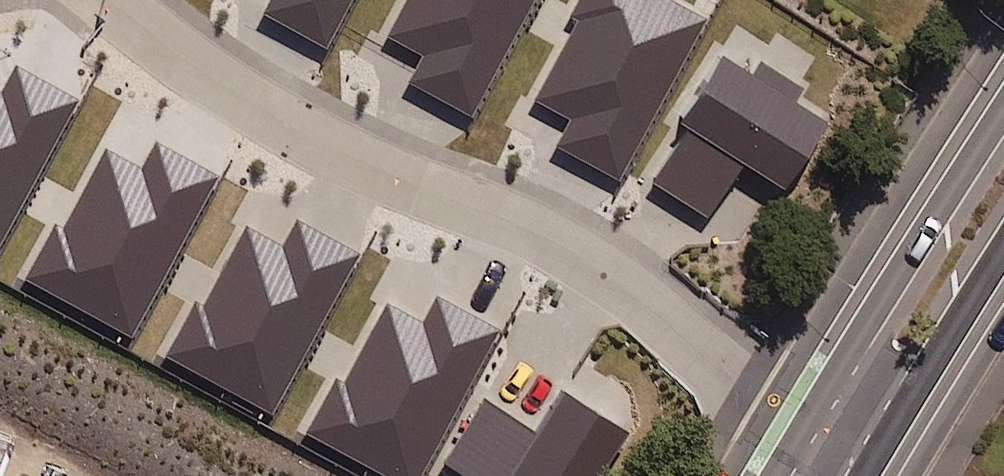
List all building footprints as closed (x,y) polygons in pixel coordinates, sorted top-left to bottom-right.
[(257,18),(329,55),(358,0),(266,0),(257,18)] [(408,82),(471,116),(534,0),(408,0),(389,36),(423,54),(408,82)] [(620,182),(708,20),(670,0),(581,0),(572,17),(579,20),(534,99),(571,119),(558,147),(620,182)] [(799,88),(762,65),(754,77),(724,59),(684,124),(688,133),(656,185),(708,218),(744,161),(784,186),(822,125),(789,105),(799,88)] [(80,100),(16,65),(2,92),(0,91),(0,248),(80,100)] [(106,147),(34,277),(132,331),(217,176),(156,143),(143,167),(106,147)] [(247,225),(175,354),(271,407),(356,254),(296,221),(282,245),(247,225)] [(316,431),(397,475),(415,475),(495,331),(435,298),(422,321),(387,302),(316,431)] [(631,433),(562,389),(536,431),(483,399),(443,463),(463,475),(604,475),(631,433)]
